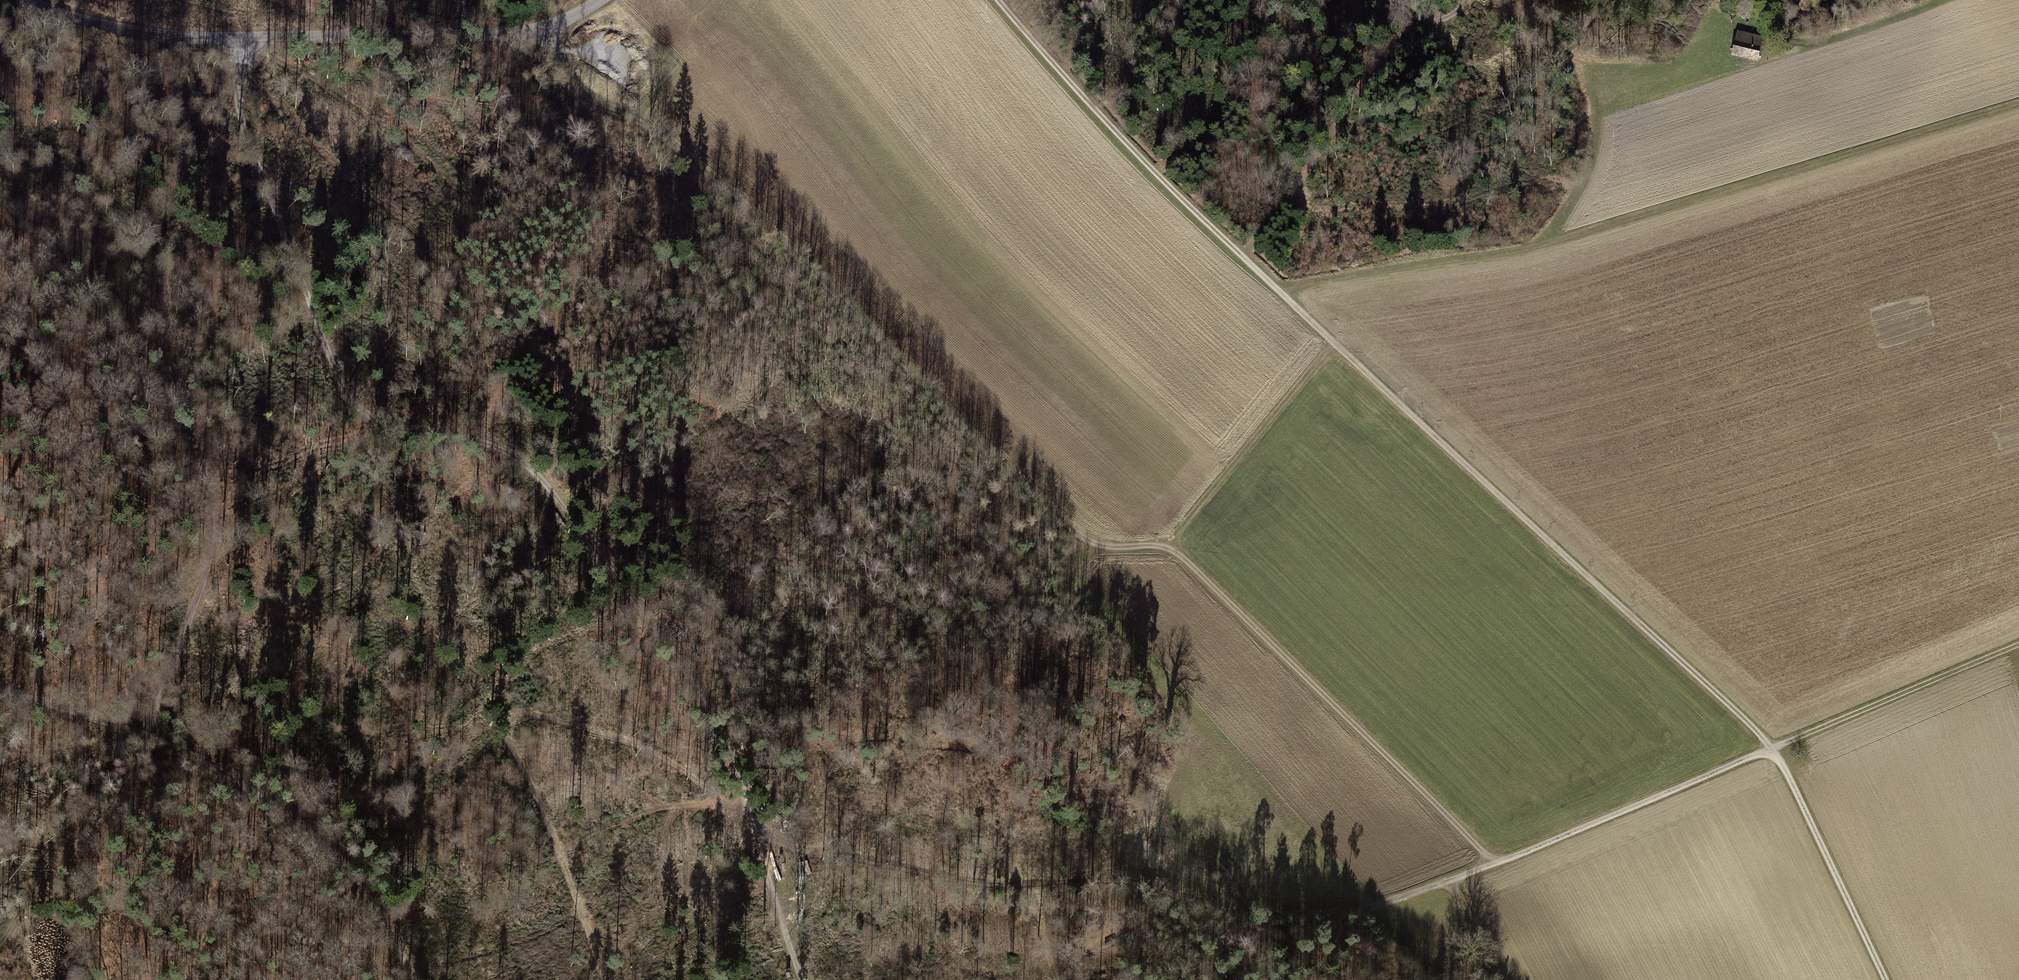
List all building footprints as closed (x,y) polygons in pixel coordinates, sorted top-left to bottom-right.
[(1761,41),(1737,35),(1733,54),(1757,59),(1761,41)]
